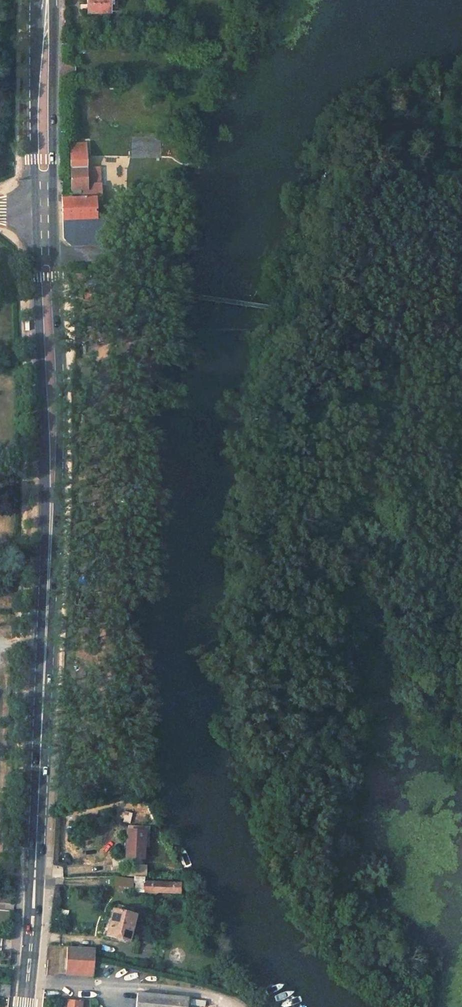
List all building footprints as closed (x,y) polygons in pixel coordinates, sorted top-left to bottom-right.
[(87,12),(109,11),(109,0),(87,0),(87,12)] [(230,12),(227,23),(234,25),(237,15),(230,12)] [(131,158),(161,156),(160,137),(130,138),(131,158)] [(61,207),(62,222),(95,221),(94,202),(100,202),(99,167),(86,167),(85,145),(69,145),(71,199),(61,199),(61,207)] [(62,222),(62,239),(71,248),(102,246),(101,221),(95,221),(62,222)] [(130,831),(124,857),(138,860),(141,848),(145,835),(130,831)] [(141,848),(138,860),(144,862),(147,850),(141,848)] [(134,866),(133,877),(134,877),(143,877),(144,877),(144,866),(134,866)] [(116,877),(115,885),(129,886),(130,879),(116,877)] [(134,877),(134,891),(180,893),(180,883),(143,881),(143,877),(134,877)] [(113,911),(107,931),(128,937),(134,917),(113,911)] [(107,931),(105,937),(127,942),(128,937),(107,931)] [(67,946),(65,974),(93,975),(93,957),(94,952),(94,947),(67,946)] [(9,997),(10,985),(0,984),(0,996),(9,997)] [(188,996),(137,992),(136,1006),(187,1006),(188,996)]
